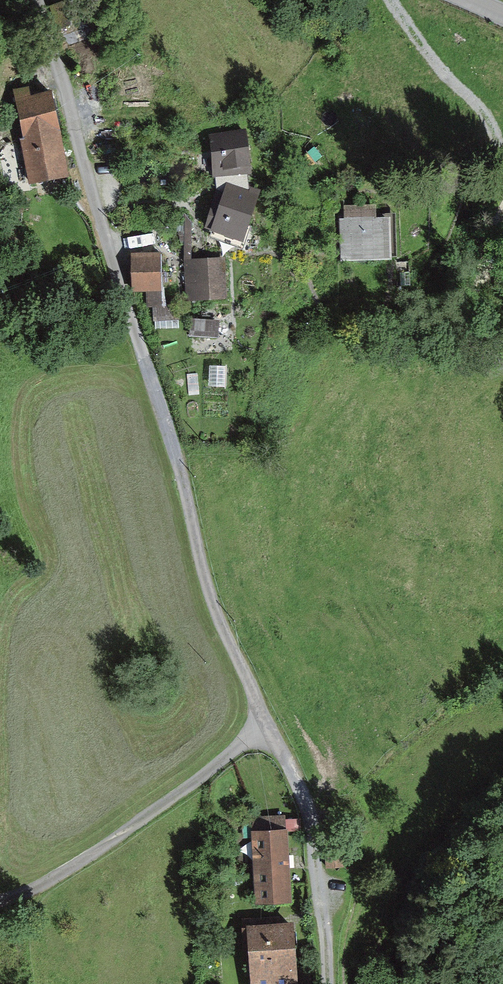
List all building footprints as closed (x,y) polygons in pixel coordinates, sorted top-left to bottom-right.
[(69,179),(54,92),(21,97),(37,185),(69,179)] [(249,148),(213,151),(216,179),(251,175),(249,148)] [(208,234),(253,250),(259,231),(245,226),(255,194),(238,189),(229,214),(216,209),(208,234)] [(379,253),(379,220),(340,220),(340,254),(379,253)] [(219,296),(217,263),(159,266),(158,256),(131,258),(133,292),(151,291),(152,314),(176,313),(175,299),(219,296)] [(288,832),(250,834),(254,911),(291,910),(288,832)] [(248,929),(250,983),(298,983),(296,927),(248,929)]
